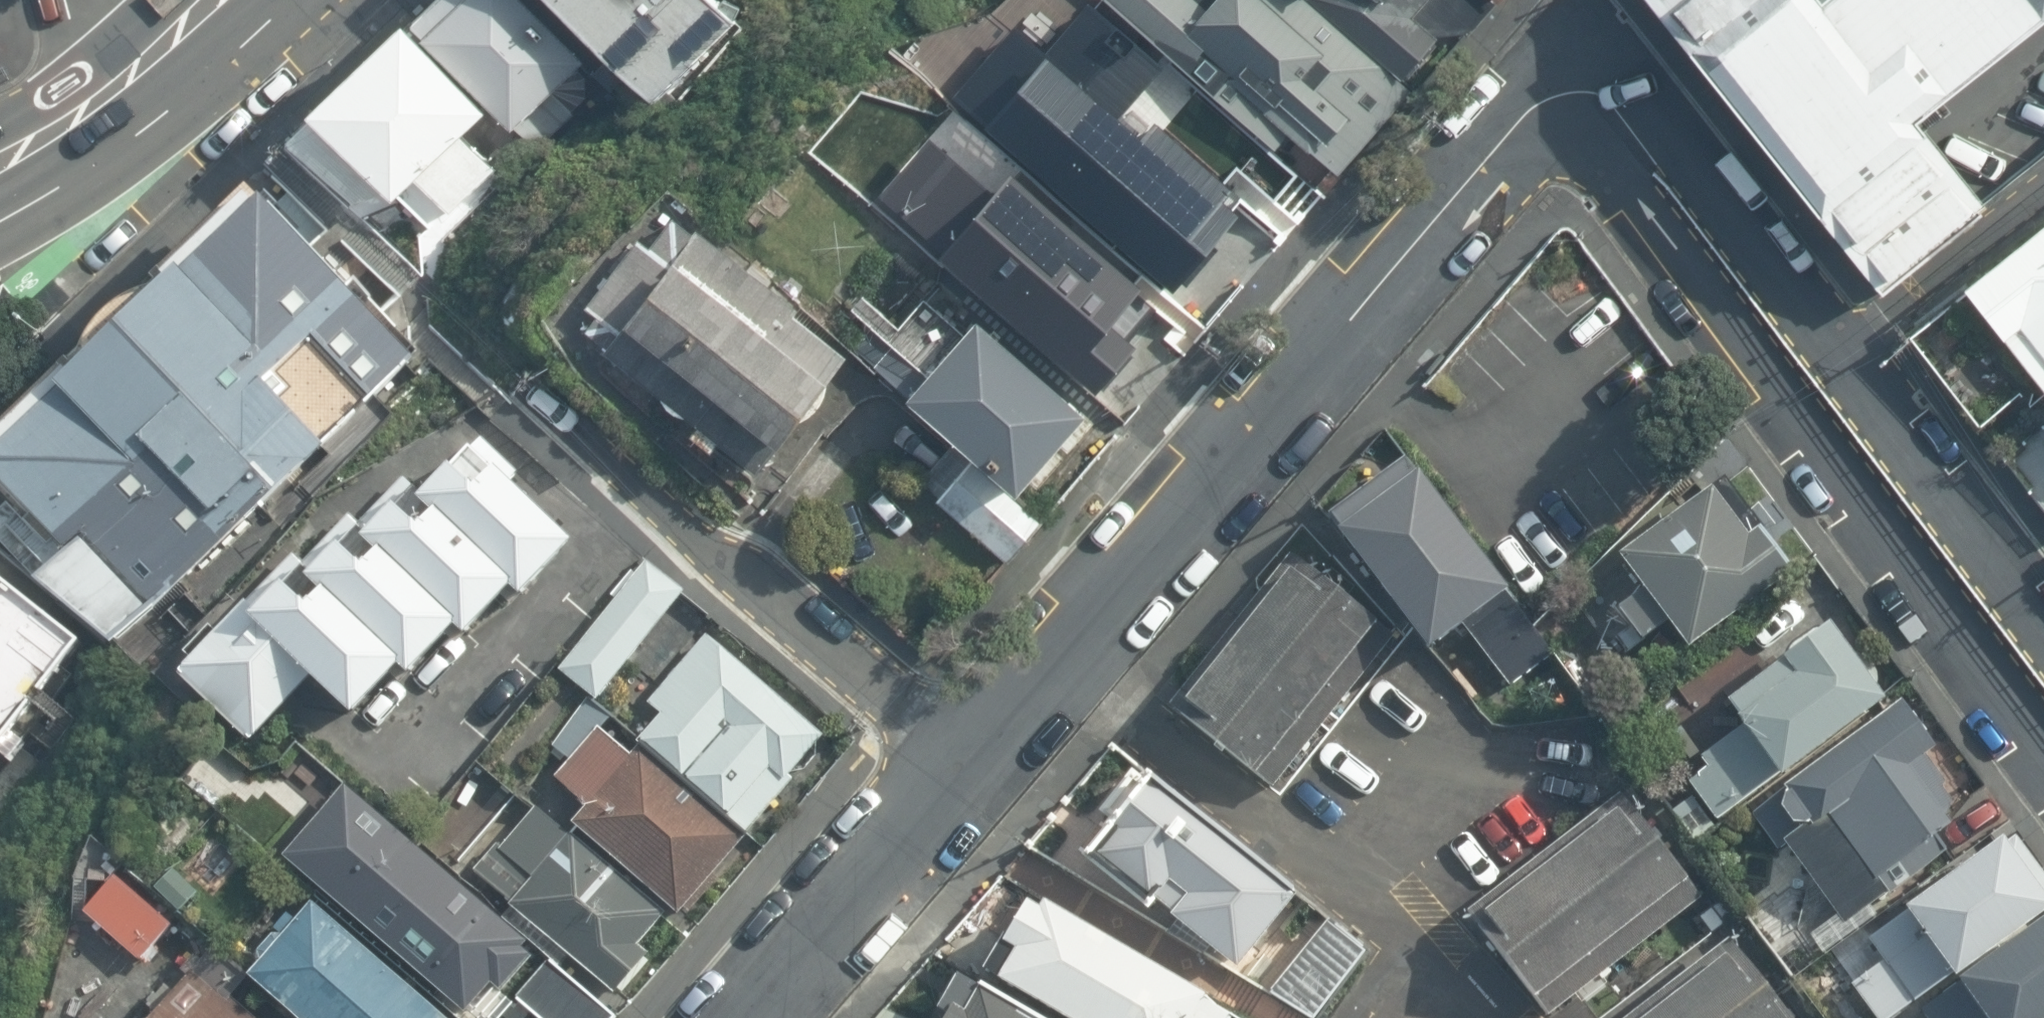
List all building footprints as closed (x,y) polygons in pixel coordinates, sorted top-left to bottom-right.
[(567,0),(471,0),(439,34),(555,144),(633,63),(567,0)] [(740,0),(567,0),(680,107),(762,21),(740,0)] [(1334,181),(1405,109),(1293,0),(1212,0),(1201,11),(1189,0),(1111,0),(1222,109),(1280,165),(1298,146),(1334,181)] [(1405,109),(1494,18),(1475,0),(1293,0),(1405,109)] [(1494,18),(1511,0),(1475,0),(1494,18)] [(1892,269),(1993,196),(1925,109),(2043,13),(2043,0),(1653,0),(1892,269)] [(526,117),(439,34),(343,134),(430,217),(526,117)] [(970,120),(1062,210),(1152,297),(1280,165),(1222,109),(1163,170),(1039,50),(970,120)] [(260,206),(0,454),(0,498),(133,637),(416,368),(260,206)] [(1062,210),(1012,261),(1035,284),(997,323),(1089,412),(1177,322),(1152,297),(1062,210)] [(2043,398),(2043,217),(1951,289),(2039,402),(2043,398)] [(852,374),(673,238),(603,331),(782,466),(852,374)] [(997,323),(974,300),(893,384),(1008,496),(1089,412),(997,323)] [(582,535),(452,414),(265,614),(240,591),(153,683),(235,760),(298,693),(353,745),(455,636),(472,652),(582,535)] [(1504,585),(1413,457),(1323,519),(1423,650),(1504,585)] [(1679,648),(1780,571),(1713,484),(1609,563),(1628,588),(1610,602),(1642,645),(1664,628),(1679,648)] [(554,663),(594,697),(685,591),(645,557),(554,663)] [(1374,626),(1286,559),(1170,709),(1258,777),(1374,626)] [(0,568),(0,796),(112,661),(0,568)] [(1536,587),(1470,633),(1508,687),(1574,641),(1536,587)] [(1751,804),(1897,694),(1833,609),(1686,719),(1711,752),(1681,774),(1715,818),(1744,796),(1751,804)] [(604,720),(747,839),(833,737),(689,618),(604,720)] [(1897,694),(1751,804),(1839,921),(1986,811),(1897,694)] [(580,804),(565,822),(681,919),(747,839),(604,720),(553,782),(580,804)] [(459,1017),(467,1017),(532,939),(504,915),(296,742),(273,769),(310,801),(264,856),(327,908),(459,1017)] [(1143,778),(1079,866),(1232,976),(1296,887),(1143,778)] [(1693,875),(1623,789),(1465,917),(1535,1003),(1693,875)] [(535,1006),(549,1017),(599,1017),(681,919),(565,822),(538,799),(493,854),(530,884),(504,915),(532,939),(566,967),(535,1006)] [(2009,836),(1863,944),(1918,1017),(2043,1017),(2043,883),(2009,836)] [(115,871),(79,909),(137,964),(173,925),(115,871)] [(1028,893),(977,972),(1056,1017),(1224,1017),(1228,1009),(1028,893)] [(327,908),(255,994),(284,1017),(459,1017),(327,908)] [(1737,939),(1634,1017),(1798,1017),(1737,939)] [(255,994),(207,954),(154,1017),(284,1017),(255,994)] [(961,976),(938,1017),(1037,1017),(961,976)]
